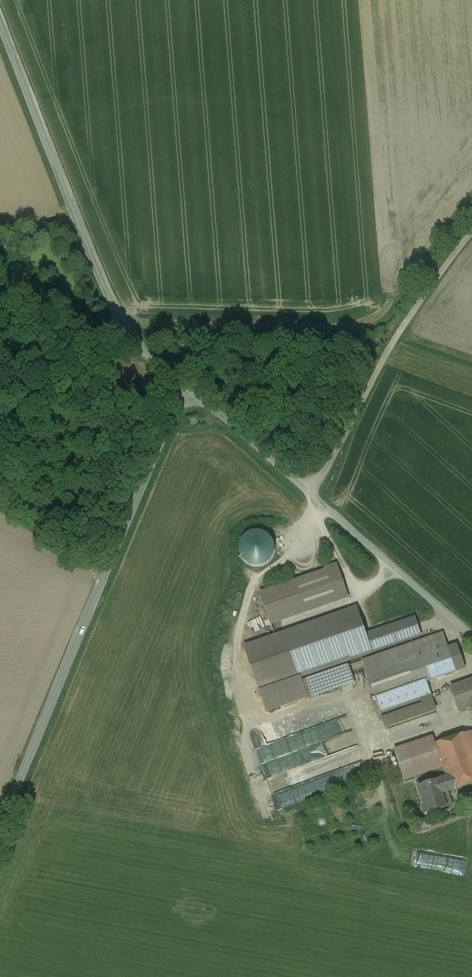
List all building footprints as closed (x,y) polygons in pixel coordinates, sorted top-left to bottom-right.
[(283,560),(273,530),(244,539),(255,570),(283,560)] [(337,566),(260,593),(272,625),(348,598),(337,566)] [(357,609),(285,635),(300,679),(421,636),(415,618),(366,634),(357,609)] [(443,633),(363,661),(381,713),(421,700),(431,696),(426,682),(465,668),(457,645),(448,648),(443,633)] [(300,679),(285,635),(245,648),(267,712),(307,698),(300,679)] [(350,666),(302,682),(308,698),(355,682),(350,666)] [(451,687),(459,711),(471,707),(471,680),(451,687)] [(422,704),(383,717),(387,729),(393,726),(437,711),(431,696),(421,700),(422,704)] [(471,732),(436,745),(443,767),(447,778),(452,791),(471,783),(471,733),(471,732)] [(433,737),(394,750),(405,780),(443,767),(436,745),(433,737)] [(452,791),(447,778),(419,787),(428,815),(447,808),(446,807),(453,805),(448,792),(452,791)]
